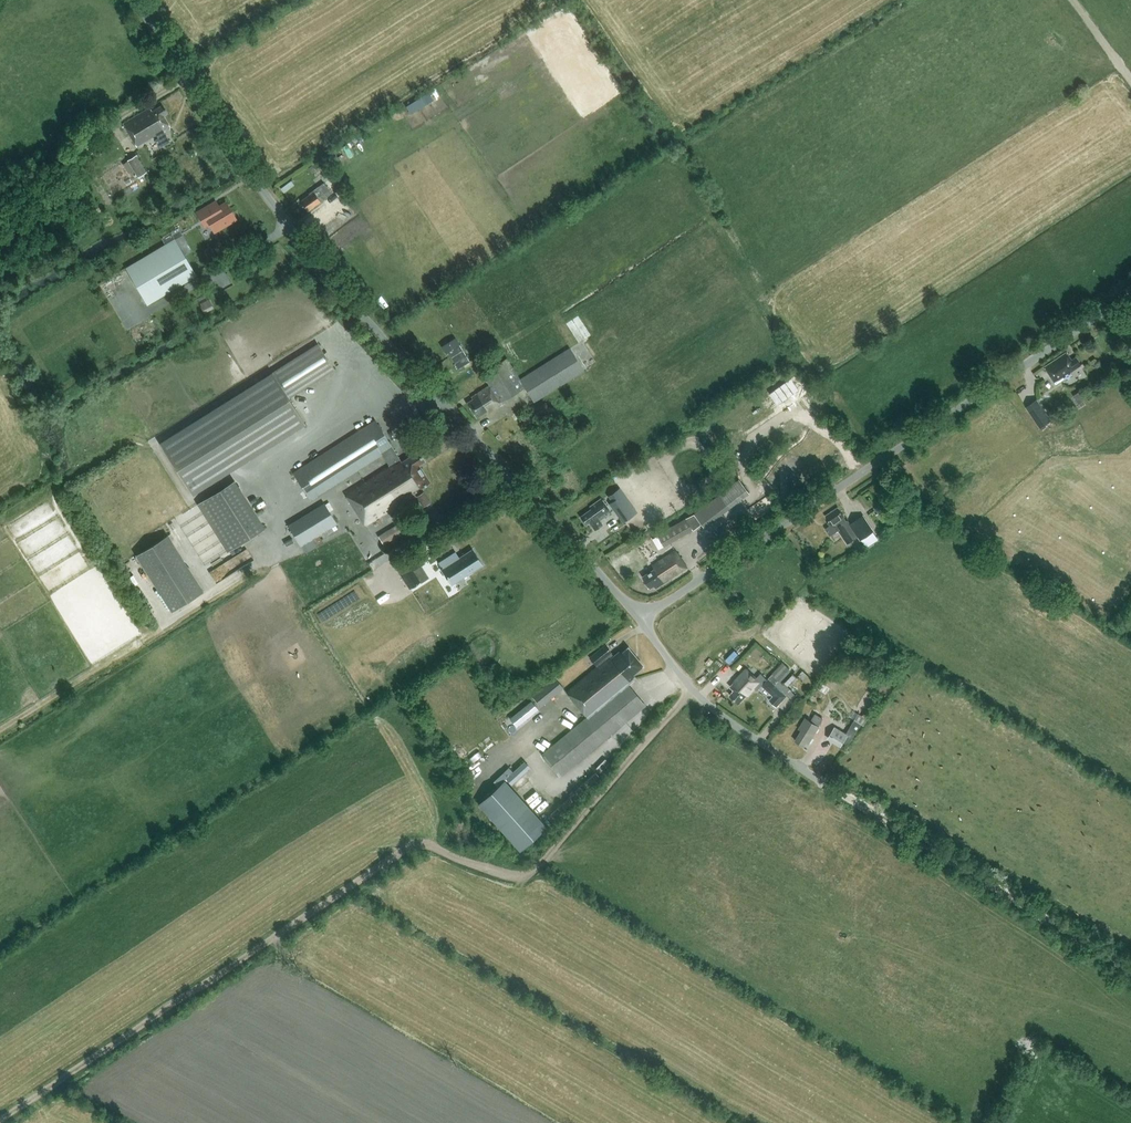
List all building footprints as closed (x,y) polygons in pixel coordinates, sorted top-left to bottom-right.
[(170,126),(163,115),(167,113),(162,104),(152,111),(150,107),(123,124),(137,147),(156,135),(158,138),(156,140),(160,147),(170,141),(165,134),(166,134),(164,130),(170,126)] [(128,160),(138,177),(147,172),(136,155),(128,160)] [(321,167),(315,171),(318,176),(324,172),(321,167)] [(331,193),(329,189),(324,182),(309,193),(310,194),(301,201),(308,210),(331,193)] [(219,207),(215,201),(197,212),(206,226),(210,223),(215,231),(222,226),(224,227),(226,226),(226,224),(235,219),(226,203),(219,207)] [(147,305),(196,276),(195,274),(203,270),(195,256),(188,261),(174,238),(125,267),(147,305)] [(209,299),(199,304),(204,313),(213,308),(209,299)] [(462,367),(474,360),(459,336),(448,344),(462,367)] [(288,397),(334,368),(319,345),(161,445),(192,494),(305,423),(288,397)] [(584,370),(570,348),(520,379),(507,358),(482,373),(490,385),(472,397),(473,399),(467,402),(477,417),(487,410),(489,412),(502,404),(500,401),(525,387),(534,401),(584,370)] [(1073,374),(1071,372),(1081,365),(1076,357),(1072,360),(1067,352),(1045,366),(1057,384),(1073,374)] [(1085,391),(1074,395),(1078,406),(1089,401),(1085,391)] [(1037,399),(1025,407),(1040,428),(1051,421),(1037,399)] [(393,448),(375,420),(293,473),(311,500),(382,455),(390,466),(346,494),(366,525),(380,515),(383,514),(414,494),(413,492),(421,487),(421,488),(430,482),(419,465),(425,461),(419,452),(402,462),(400,460),(393,448)] [(228,552),(265,529),(235,481),(198,504),(228,552)] [(417,497),(424,507),(430,503),(424,492),(417,497)] [(619,495),(610,502),(623,521),(633,514),(619,495)] [(595,529),(602,524),(599,520),(611,512),(602,498),(590,507),(591,509),(581,516),(587,524),(590,522),(595,529)] [(337,524),(324,503),(288,525),(301,545),(337,524)] [(879,520),(888,515),(885,510),(882,504),(875,509),(879,514),(876,516),(879,520)] [(873,531),(863,516),(851,524),(847,527),(844,523),(847,521),(844,517),(844,516),(838,507),(826,515),(832,524),(826,528),(830,535),(838,530),(847,544),(859,537),(861,539),(873,531)] [(687,518),(659,535),(665,546),(694,530),(687,518)] [(378,536),(384,545),(407,531),(401,521),(378,536)] [(136,555),(171,611),(203,591),(168,535),(136,555)] [(441,568),(451,585),(483,565),(472,548),(459,557),(455,551),(438,562),(442,568),(441,568)] [(250,549),(210,569),(217,582),(234,573),(238,579),(249,574),(243,561),(253,556),(250,549)] [(406,558),(413,570),(425,563),(417,550),(406,558)] [(656,588),(688,567),(676,550),(653,565),(655,569),(643,576),(651,587),(654,585),(656,588)] [(598,667),(567,692),(588,717),(542,754),(560,776),(646,705),(629,684),(634,679),(633,678),(635,676),(634,674),(644,666),(628,647),(621,653),(619,651),(613,656),(610,652),(611,652),(605,645),(590,658),(598,667)] [(783,662),(768,678),(775,685),(776,684),(778,686),(792,671),(783,662)] [(739,704),(760,682),(747,670),(730,687),(734,691),(730,695),(739,704)] [(564,688),(554,677),(532,695),(542,706),(564,688)] [(768,678),(761,685),(772,696),(776,692),(784,700),(788,696),(787,695),(786,694),(781,689),(778,686),(776,684),(775,685),(768,678)] [(784,684),(781,689),(786,694),(787,695),(788,696),(792,699),(796,695),(784,684)] [(532,700),(510,718),(517,727),(539,709),(532,700)] [(806,718),(799,728),(802,730),(796,740),(805,746),(807,742),(809,743),(820,727),(819,726),(824,719),(816,714),(811,721),(806,718)] [(843,744),(844,742),(848,745),(857,731),(860,726),(864,728),(868,721),(858,714),(850,727),(846,733),(835,726),(827,739),(841,747),(843,744)] [(504,780),(513,772),(509,767),(493,781),(497,786),(504,780)] [(477,804),(519,851),(546,827),(504,780),(497,786),(477,804)] [(565,805),(555,813),(560,818),(569,810),(565,805)]
